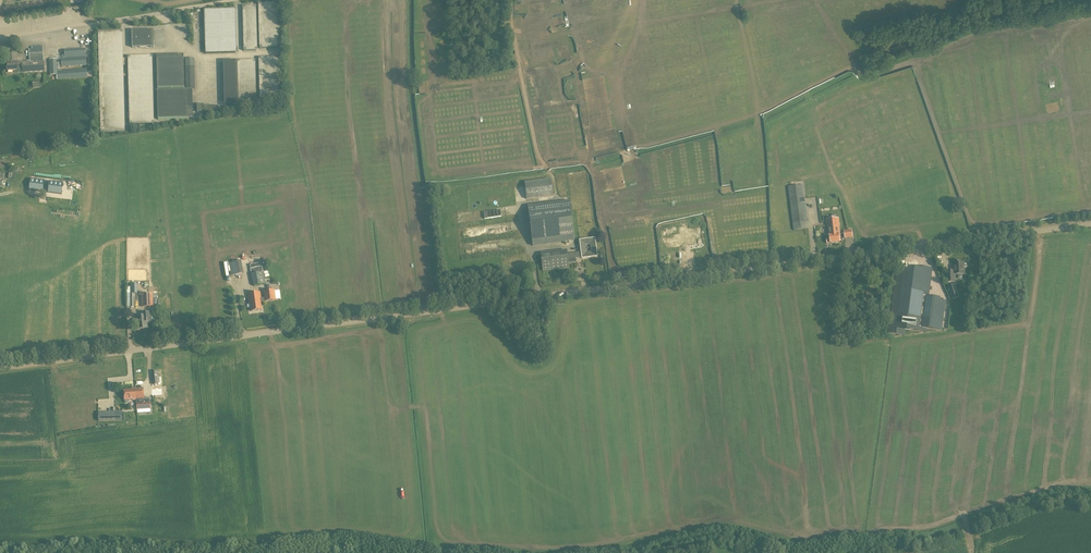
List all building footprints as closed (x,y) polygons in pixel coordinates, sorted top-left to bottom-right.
[(259,49),(277,48),(275,3),(258,3),(259,49)] [(243,51),(255,51),(255,6),(243,6),(243,51)] [(229,9),(204,10),(205,53),(230,53),(229,9)] [(132,47),(153,46),(153,29),(131,29),(132,47)] [(99,132),(122,132),(121,30),(98,30),(99,132)] [(45,72),(44,61),(43,46),(32,47),(32,49),(29,49),(30,62),(22,62),(22,61),(17,62),(17,53),(6,54),(7,62),(8,71),(18,71),(17,66),(22,65),(22,73),(45,72)] [(61,59),(61,67),(87,66),(85,49),(65,51),(65,58),(61,59)] [(128,124),(151,123),(150,55),(127,55),(128,124)] [(259,102),(277,101),(276,57),(258,57),(259,102)] [(157,88),(184,88),(183,58),(156,59),(157,88)] [(186,89),(194,89),(194,58),(185,59),(186,89)] [(88,78),(87,69),(57,71),(56,59),(50,60),(51,75),(57,75),(57,80),(88,78)] [(226,106),(254,105),(253,60),(225,61),(226,106)] [(157,119),(186,118),(185,89),(156,90),(157,119)] [(74,184),(73,187),(73,190),(81,191),(81,187),(82,187),(82,178),(75,177),(74,184)] [(44,181),(31,179),(29,190),(43,192),(44,181)] [(527,199),(553,196),(551,179),(525,182),(527,199)] [(50,181),(48,192),(62,194),(63,183),(50,181)] [(807,216),(806,203),(803,185),(788,187),(793,224),(808,222),(807,216)] [(78,195),(70,194),(70,196),(70,197),(69,201),(68,201),(68,202),(67,202),(67,205),(69,206),(68,209),(75,211),(78,195)] [(533,246),(574,241),(569,201),(528,206),(533,246)] [(486,219),(502,216),(501,209),(485,212),(486,219)] [(778,225),(783,224),(782,213),(777,213),(776,211),(771,211),(773,222),(778,222),(778,225)] [(841,238),(839,218),(826,220),(828,236),(830,236),(830,239),(827,239),(827,244),(831,243),(831,244),(840,242),(840,238),(841,238)] [(680,227),(682,237),(666,239),(667,244),(668,244),(669,247),(680,246),(680,241),(682,241),(682,243),(689,242),(688,233),(694,233),(694,228),(688,229),(687,226),(680,227)] [(580,243),(581,252),(572,253),(573,259),(581,258),(582,258),(597,257),(595,238),(579,240),(580,243)] [(544,271),(571,268),(568,249),(541,253),(544,271)] [(232,275),(245,273),(243,260),(229,263),(232,275)] [(947,283),(955,282),(955,275),(965,274),(964,267),(966,267),(967,266),(967,263),(966,262),(953,262),(954,271),(946,271),(947,283)] [(889,328),(889,333),(905,335),(905,330),(925,332),(925,328),(942,331),(942,328),(945,308),(946,301),(940,300),(940,298),(929,297),(932,269),(914,266),(913,268),(897,266),(893,297),(889,328)] [(263,271),(262,267),(250,269),(251,274),(253,286),(266,283),(263,271)] [(959,297),(955,284),(948,286),(952,299),(959,297)] [(127,287),(127,307),(135,307),(135,301),(135,294),(130,294),(130,287),(127,287)] [(261,300),(262,302),(276,300),(274,291),(264,292),(265,298),(261,298),(261,300)] [(261,300),(261,298),(260,292),(248,294),(249,304),(250,304),(251,311),(262,310),(261,302),(262,302),(261,300)] [(141,307),(153,307),(153,294),(141,294),(141,307)] [(137,330),(148,328),(148,322),(152,322),(151,313),(143,314),(143,316),(136,317),(137,330)] [(128,403),(129,402),(129,400),(133,399),(133,400),(136,400),(137,410),(150,409),(150,398),(143,399),(142,388),(134,388),(134,389),(124,390),(124,400),(125,400),(125,402),(126,403),(128,403)] [(107,412),(98,413),(98,422),(108,421),(107,420),(113,420),(113,414),(108,414),(108,413),(107,413),(107,412)]
